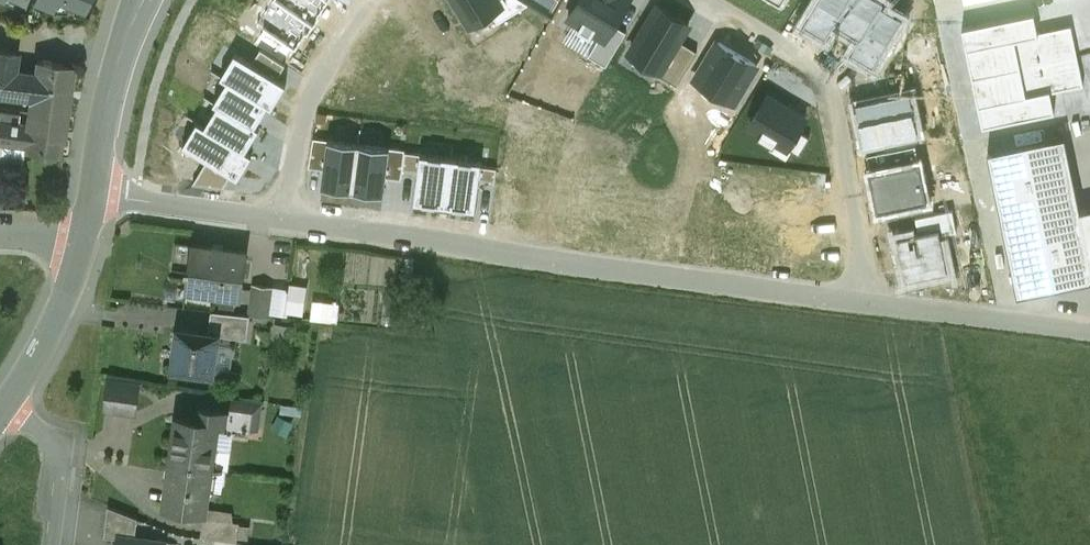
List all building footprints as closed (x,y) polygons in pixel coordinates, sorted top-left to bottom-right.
[(34,3),(55,11),(59,1),(84,11),(88,0),(35,0),(34,3)] [(292,47),(298,51),(315,25),(276,0),(273,0),(257,24),(264,29),(292,47)] [(315,25),(331,0),(276,0),(315,25)] [(471,24),(493,11),(502,5),(499,0),(456,0),(471,24)] [(493,11),(499,21),(528,3),(522,0),(499,0),(502,5),(493,11)] [(571,16),(583,23),(580,28),(592,35),(595,30),(603,35),(607,37),(615,23),(629,0),(580,0),(571,16)] [(804,24),(826,37),(835,21),(848,0),(819,0),(814,8),(804,24)] [(835,21),(862,37),(882,4),(885,0),(848,0),(835,21)] [(882,4),(862,37),(853,53),(875,66),(884,51),(904,17),(882,4)] [(679,42),(689,25),(657,6),(629,55),(661,73),(679,42)] [(983,124),(1053,110),(1049,89),(1082,83),(1070,25),(1038,31),(1034,13),(963,27),(983,124)] [(627,31),(615,23),(607,37),(603,35),(592,54),(607,63),(627,31)] [(263,49),(283,62),(292,47),(264,29),(255,44),(263,49)] [(696,52),(679,42),(661,73),(677,83),(696,52)] [(697,80),(732,100),(754,62),(719,42),(697,80)] [(263,49),(254,63),(279,78),(287,64),(283,62),(263,49)] [(896,58),(884,51),(875,66),(886,73),(896,58)] [(0,52),(0,99),(6,100),(9,97),(32,100),(30,114),(64,118),(71,66),(37,62),(35,75),(14,72),(16,54),(0,52)] [(224,76),(231,81),(271,106),(274,108),(289,85),(279,78),(254,63),(239,53),(224,76)] [(217,102),(221,105),(257,127),(271,106),(231,81),(217,102)] [(806,117),(769,95),(751,125),(762,131),(759,136),(774,145),(777,141),(800,154),(811,136),(799,129),(806,117)] [(909,96),(859,107),(866,141),(916,131),(909,96)] [(208,126),(248,152),(261,130),(257,127),(221,105),(208,126)] [(0,114),(0,145),(3,145),(26,148),(25,152),(58,157),(64,118),(30,114),(29,128),(18,127),(19,117),(0,114)] [(234,174),(239,177),(253,155),(248,152),(208,126),(201,122),(187,144),(210,159),(234,174)] [(1081,210),(1066,136),(988,152),(1018,295),(1089,281),(1089,254),(1081,210)] [(326,168),(329,139),(314,137),(310,166),(326,168)] [(354,190),(360,143),(329,139),(326,168),(323,186),(354,190)] [(390,147),(360,143),(354,190),(384,194),(386,176),(390,147)] [(406,149),(390,147),(386,176),(402,178),(404,168),(406,151),(406,149)] [(419,170),(421,153),(406,151),(404,168),(419,170)] [(446,205),(452,157),(421,153),(419,170),(415,201),(446,205)] [(482,161),(452,157),(446,205),(476,209),(480,178),(482,165),(482,161)] [(234,174),(210,159),(196,182),(227,186),(234,174)] [(871,171),(878,208),(924,200),(917,162),(871,171)] [(482,165),(480,178),(496,180),(497,167),(482,165)] [(1089,254),(1089,208),(1081,210),(1089,254)] [(917,217),(919,231),(940,227),(941,235),(957,232),(953,209),(917,217)] [(898,235),(907,279),(948,271),(941,235),(940,227),(919,231),(898,235)] [(247,254),(193,246),(187,289),(242,296),(247,254)] [(272,288),(255,286),(251,314),(268,316),(269,313),(272,288)] [(304,289),(290,287),(289,296),(287,310),(289,310),(300,312),(304,289)] [(269,313),(282,315),(285,296),(286,296),(287,290),(272,288),(269,313)] [(340,303),(315,300),(313,319),(338,321),(340,303)] [(250,316),(211,311),(209,333),(219,334),(218,336),(247,340),(250,316)] [(209,333),(179,329),(178,331),(175,331),(173,348),(176,349),(173,369),(213,374),(218,336),(219,334),(209,333)] [(233,370),(237,345),(220,342),(216,368),(233,370)] [(139,385),(110,381),(106,410),(135,414),(139,385)] [(263,402),(233,398),(231,413),(252,416),(250,429),(259,430),(263,402)] [(231,413),(199,408),(197,420),(218,423),(217,430),(249,435),(250,429),(252,416),(231,413)] [(197,420),(178,417),(171,462),(212,468),(217,430),(218,423),(197,420)] [(212,468),(171,462),(165,508),(205,513),(212,468)] [(138,519),(108,507),(105,537),(120,539),(120,538),(135,540),(138,519)] [(240,523),(204,518),(201,537),(238,542),(240,523)]
